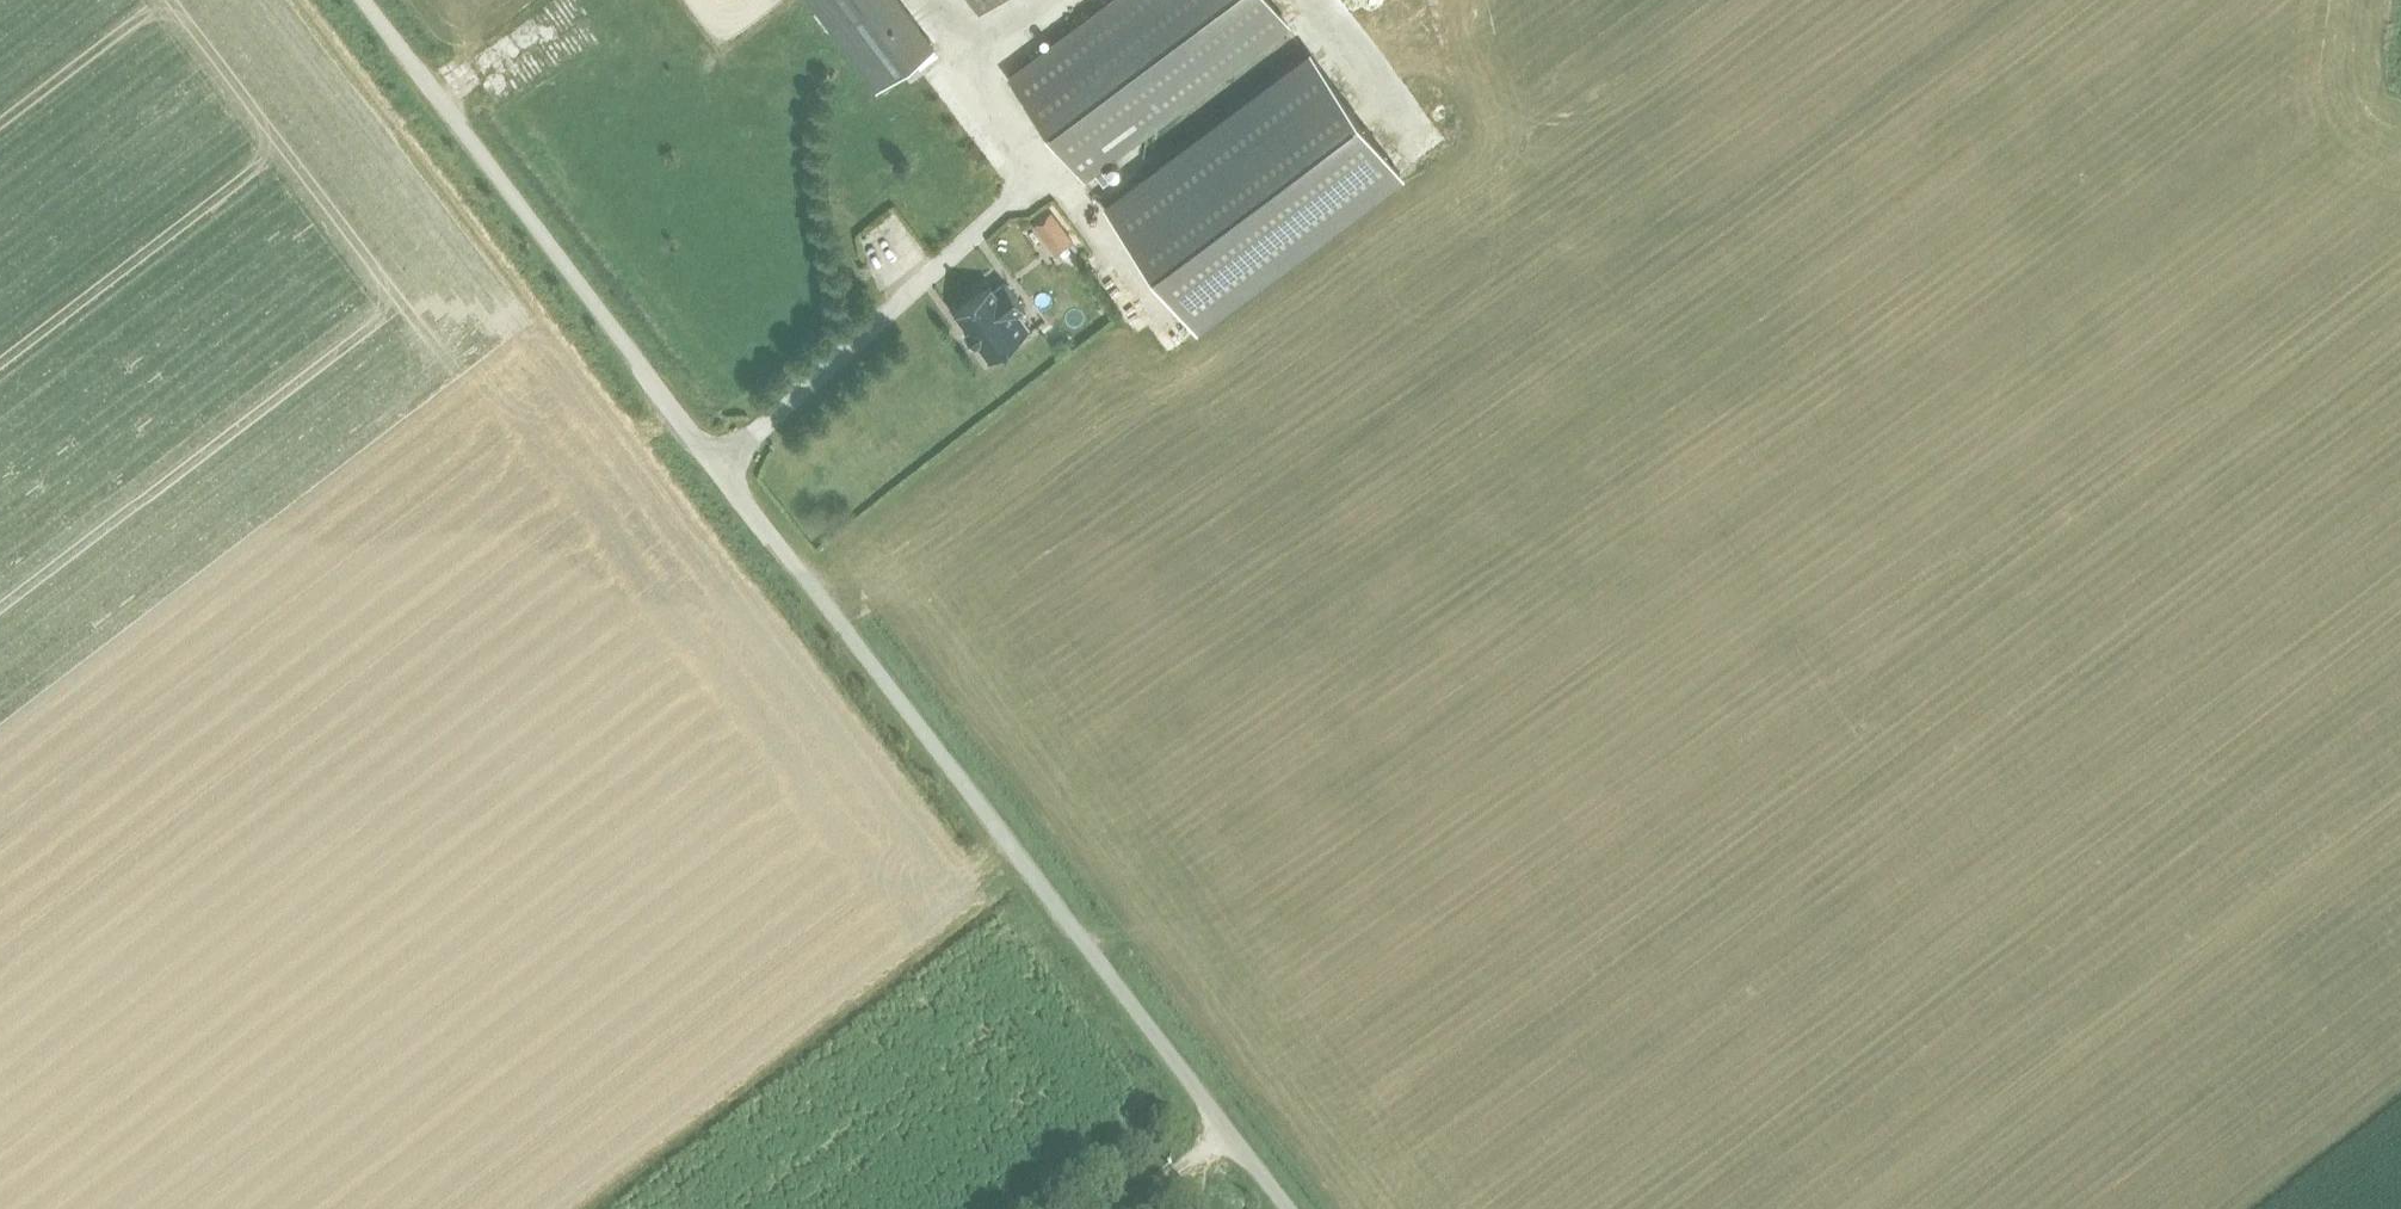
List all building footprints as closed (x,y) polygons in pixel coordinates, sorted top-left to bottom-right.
[(900,0),(810,0),(831,28),(845,47),(850,54),(875,87),(933,44),(900,0)] [(982,11),(997,0),(974,0),(982,11)] [(1290,27),(1270,0),(1118,0),(1012,77),(1084,177),(1290,27)] [(1107,207),(1195,328),(1400,178),(1312,58),(1107,207)] [(1416,123),(1380,148),(1390,163),(1426,138),(1416,123)] [(1050,209),(1033,222),(1043,236),(1061,223),(1050,209)] [(1005,280),(994,289),(990,284),(955,310),(967,327),(964,329),(974,342),(977,340),(990,357),(1025,331),(1013,315),(1025,307),(1005,280)]
